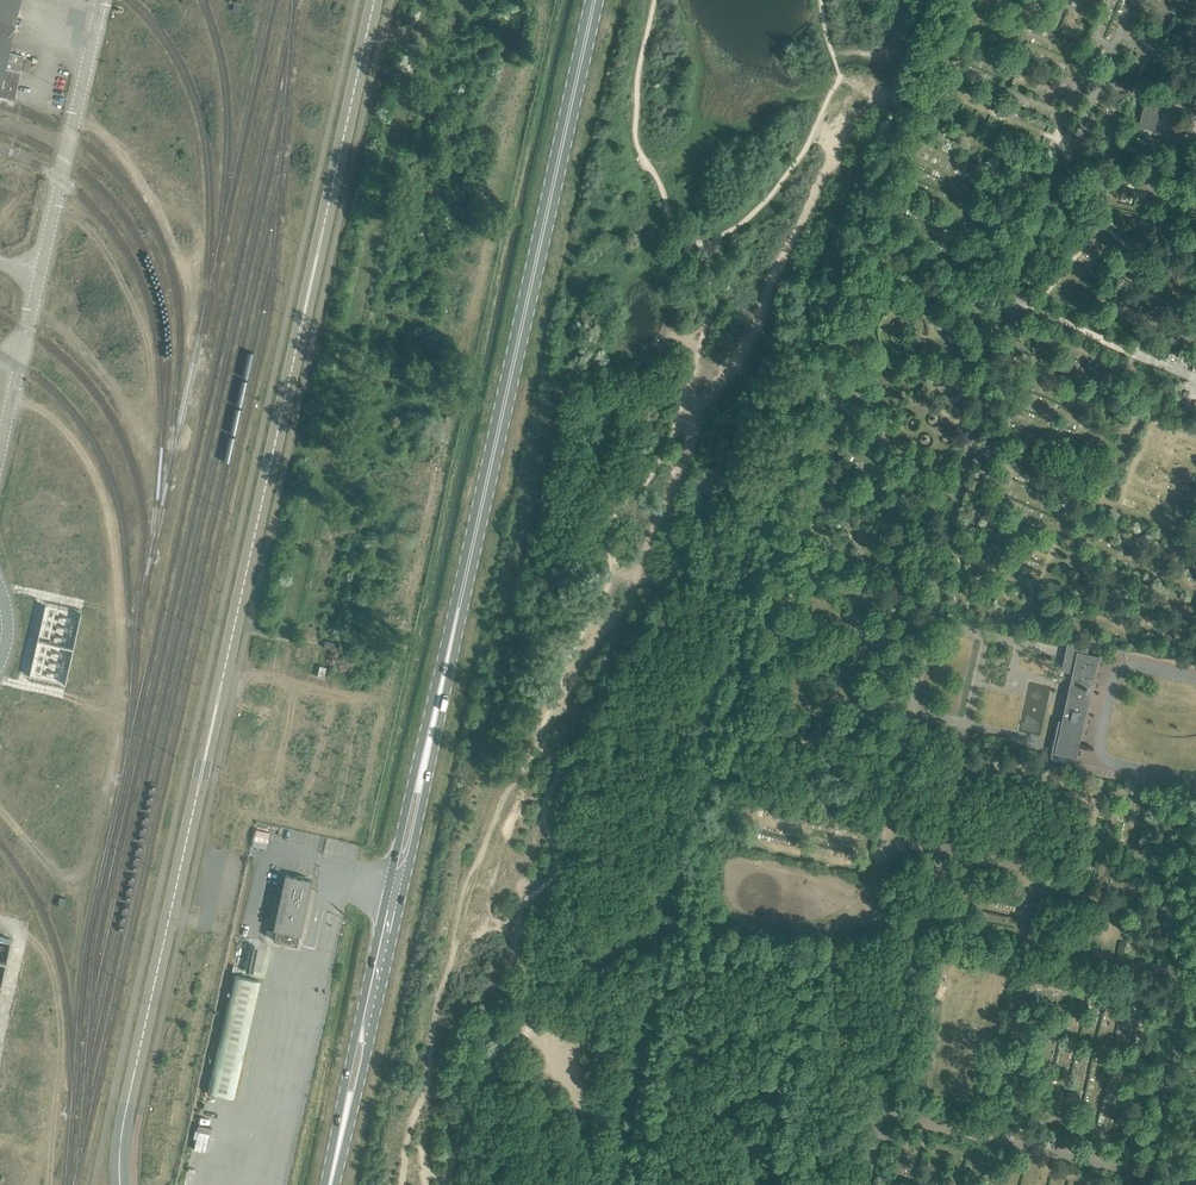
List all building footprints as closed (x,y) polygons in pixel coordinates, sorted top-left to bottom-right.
[(2,67),(17,0),(0,0),(0,66),(2,67)] [(232,11),(239,12),(241,3),(234,1),(232,11)] [(0,66),(0,96),(13,99),(19,71),(2,67),(0,66)] [(1157,109),(1146,106),(1146,105),(1145,105),(1144,107),(1145,107),(1140,124),(1139,125),(1140,126),(1129,163),(1143,167),(1148,151),(1152,152),(1154,147),(1147,145),(1152,129),(1153,129),(1153,128),(1157,110),(1158,110),(1158,109),(1157,108),(1157,109)] [(323,647),(333,649),(334,642),(325,640),(324,642),(323,646),(323,647)] [(1091,695),(1092,691),(1099,656),(1088,653),(1089,645),(1068,641),(1061,670),(1073,673),(1069,690),(1091,695)] [(326,667),(319,666),(317,677),(324,678),(326,667)] [(1065,707),(1062,721),(1058,720),(1048,766),(1074,772),(1077,758),(1087,712),(1065,707)] [(297,935),(299,936),(311,880),(284,874),(274,922),(276,922),(272,940),(295,945),(297,935)] [(57,906),(64,908),(66,898),(59,897),(57,906)] [(241,945),(262,949),(267,928),(253,925),(251,932),(244,931),(241,945)] [(259,981),(234,975),(218,1046),(244,1051),(259,981)] [(296,1086),(309,1089),(314,1073),(300,1069),(296,1086)]
